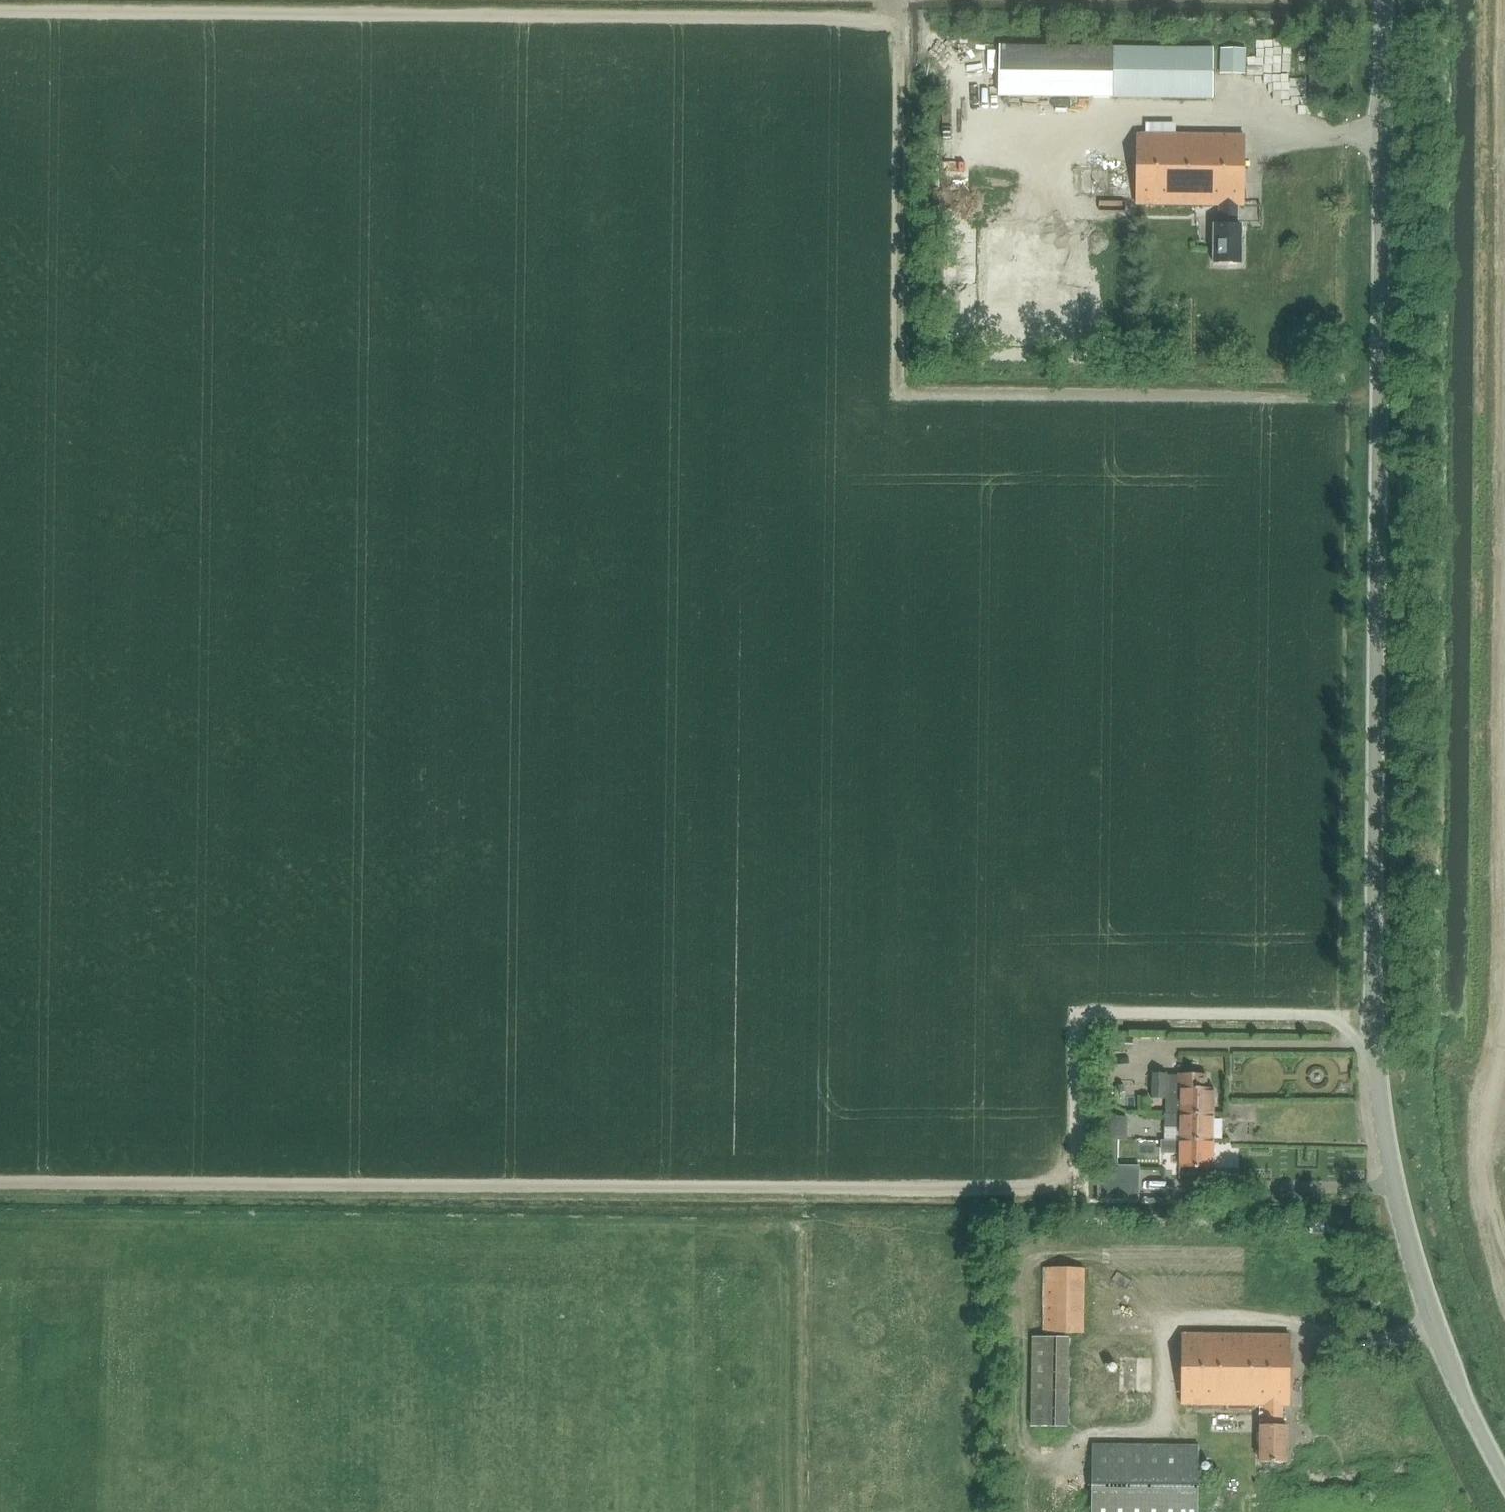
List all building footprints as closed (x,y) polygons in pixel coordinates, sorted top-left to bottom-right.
[(1213,99),(1213,47),(999,46),(999,97),(1213,99)] [(1245,75),(1245,48),(1220,47),(1219,75),(1245,75)] [(1242,207),(1243,136),(1136,135),(1136,206),(1218,206),(1218,226),(1213,226),(1213,264),(1241,264),(1241,226),(1236,226),(1236,207),(1242,207)] [(1166,1099),(1165,1114),(1179,1114),(1212,1115),(1212,1089),(1195,1089),(1195,1074),(1178,1074),(1178,1076),(1166,1075),(1166,1074),(1151,1074),(1151,1098),(1166,1099)] [(1180,1128),(1179,1141),(1212,1141),(1212,1115),(1179,1114),(1165,1114),(1164,1114),(1164,1128),(1180,1128)] [(1095,1116),(1095,1139),(1126,1140),(1126,1117),(1095,1116)] [(1179,1151),(1179,1168),(1212,1168),(1212,1141),(1179,1141),(1162,1141),(1162,1151),(1179,1151)] [(1138,1168),(1098,1167),(1097,1199),(1137,1199),(1138,1168)] [(1323,1224),(1309,1223),(1308,1233),(1322,1234),(1323,1224)] [(1043,1268),(1042,1333),(1082,1334),(1083,1269),(1043,1268)] [(1288,1407),(1288,1336),(1181,1336),(1181,1407),(1263,1407),(1263,1427),(1260,1427),(1260,1463),(1286,1463),(1286,1427),(1282,1427),(1282,1407),(1288,1407)] [(1030,1427),(1055,1427),(1066,1427),(1068,1337),(1031,1337),(1030,1427)] [(1091,1511),(1198,1511),(1198,1447),(1091,1447),(1091,1511)]
